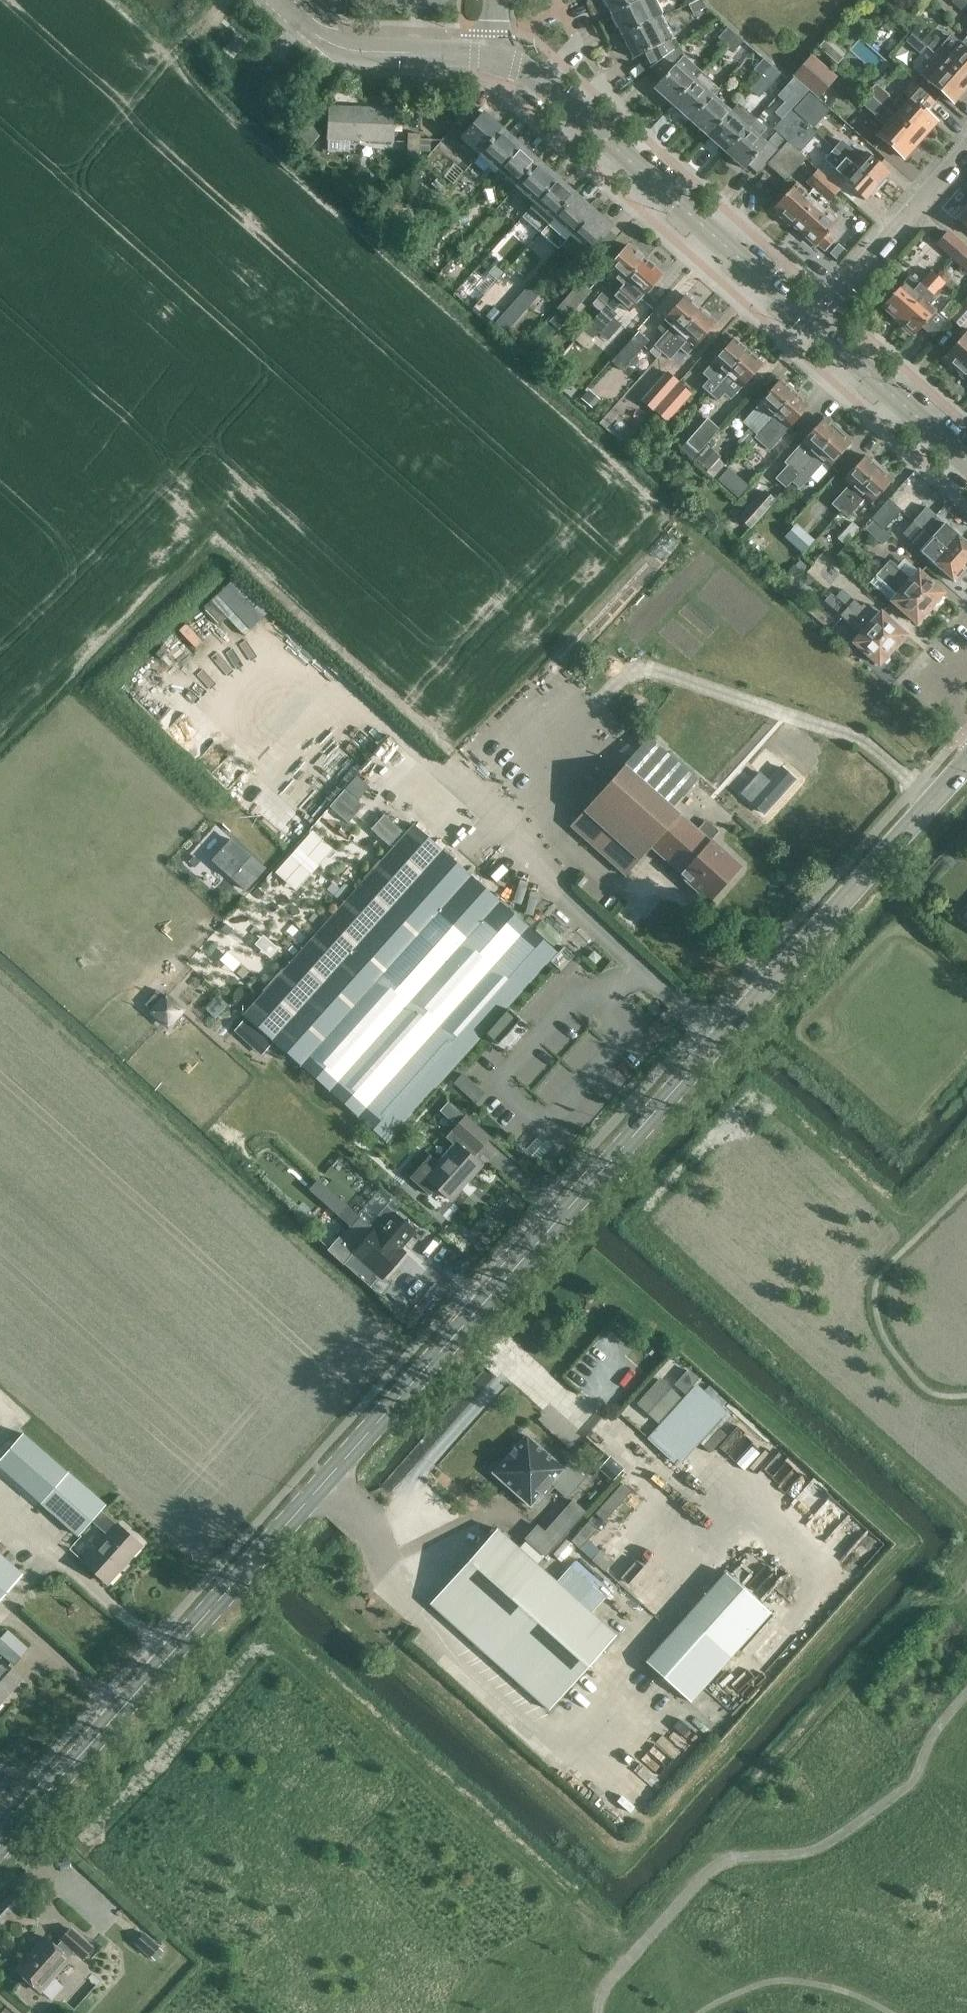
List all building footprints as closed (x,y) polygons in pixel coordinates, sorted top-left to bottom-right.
[(613,15),(642,1),(642,0),(605,0),(613,15)] [(642,1),(613,15),(624,37),(663,16),(655,0),(643,0),(642,1)] [(706,8),(702,0),(698,0),(688,5),(694,14),(706,8)] [(962,11),(966,5),(966,0),(953,0),(951,2),(962,11)] [(674,38),(669,28),(663,16),(624,37),(635,59),(644,54),(650,67),(679,45),(674,37),(674,38)] [(727,46),(736,35),(728,27),(718,38),(727,46)] [(951,54),(934,39),(926,34),(920,40),(927,47),(935,54),(944,62),(966,82),(966,48),(961,43),(951,54)] [(754,50),(736,35),(727,46),(734,53),(740,46),(750,55),(754,50)] [(679,45),(650,67),(651,68),(663,80),(655,89),(673,105),(702,73),(703,72),(685,57),(686,56),(679,45)] [(928,62),(935,54),(927,47),(920,55),(928,62)] [(792,76),(794,78),(819,99),(838,77),(812,54),(792,76)] [(761,77),(771,65),(764,59),(754,70),(761,77)] [(966,88),(966,82),(944,62),(928,80),(953,103),(966,88)] [(791,82),(771,65),(761,77),(772,86),(774,85),(782,92),(791,82)] [(702,73),(673,105),(691,121),(713,97),(712,96),(719,89),(702,73)] [(911,99),(903,109),(890,98),(890,95),(878,85),(875,85),(873,88),(873,90),(869,95),(920,140),(936,122),(928,114),(937,104),(911,81),(902,91),(911,99)] [(808,123),(824,106),(809,92),(793,110),(808,123)] [(920,140),(869,95),(869,96),(862,105),(875,116),(875,119),(882,124),(884,124),(887,126),(878,137),(903,159),(920,140)] [(713,97),(691,121),(709,137),(730,112),(713,97)] [(730,112),(709,137),(726,153),(756,120),(738,103),(730,112)] [(331,106),(329,139),(394,142),(395,110),(331,106)] [(789,142),(806,123),(792,110),(775,129),(789,142)] [(503,129),(484,113),(462,138),(459,142),(466,149),(470,145),(481,155),(503,129)] [(756,120),(726,153),(745,170),(748,166),(758,175),(769,163),(780,151),(779,150),(786,142),(776,133),(769,141),(770,141),(767,145),(759,138),(766,129),(756,120)] [(521,146),(503,129),(481,155),(491,164),(488,168),(495,175),(521,146)] [(422,134),(408,134),(407,161),(420,161),(422,134)] [(842,141),(835,149),(880,188),(886,181),(885,179),(890,173),(867,152),(861,158),(842,141)] [(788,142),(780,151),(769,163),(788,180),(806,159),(788,142)] [(540,162),(521,146),(495,175),(503,181),(506,177),(517,187),(540,162)] [(880,188),(835,149),(825,160),(836,170),(835,170),(844,178),(842,180),(866,200),(871,194),(873,196),(880,188)] [(558,178),(540,162),(517,187),(514,191),(532,207),(558,178)] [(775,207),(796,226),(835,184),(818,170),(808,182),(821,194),(818,197),(812,191),(809,195),(797,184),(775,207)] [(576,195),(558,178),(532,207),(539,214),(543,210),(554,220),(576,195)] [(835,184),(796,226),(817,245),(818,244),(825,250),(836,238),(828,232),(839,221),(827,211),(829,208),(830,203),(841,190),(835,184)] [(595,211),(576,195),(554,220),(571,236),(568,240),(568,241),(595,211)] [(613,228),(595,211),(568,241),(587,257),(590,253),(591,253),(613,228)] [(953,260),(966,246),(948,230),(936,245),(953,260)] [(617,278),(599,297),(592,305),(600,311),(646,260),(630,245),(608,270),(617,278)] [(966,246),(953,260),(966,273),(966,247),(966,246)] [(662,274),(646,260),(600,311),(601,312),(590,324),(602,334),(619,315),(614,310),(620,303),(629,311),(662,274)] [(883,306),(899,320),(938,277),(932,272),(914,291),(904,283),(883,306)] [(938,277),(899,320),(914,335),(936,311),(927,302),(944,283),(938,277)] [(592,291),(581,282),(557,310),(568,319),(592,291)] [(498,319),(508,328),(540,294),(529,285),(498,319)] [(672,326),(655,346),(649,352),(658,359),(663,353),(701,310),(687,298),(666,321),(672,326)] [(966,303),(951,320),(960,328),(966,320),(966,303)] [(715,323),(701,310),(663,353),(669,358),(678,348),(686,355),(715,323)] [(650,341),(639,331),(612,362),(623,372),(650,341)] [(958,370),(966,360),(966,332),(944,358),(958,370)] [(735,339),(714,362),(704,374),(710,380),(704,388),(711,394),(749,352),(735,339)] [(763,364),(749,352),(711,394),(719,401),(735,382),(742,388),(763,364)] [(958,370),(966,378),(966,360),(958,370)] [(668,372),(643,400),(654,410),(678,382),(668,372)] [(767,409),(750,429),(742,421),(716,449),(731,463),(757,435),(758,436),(796,393),(782,381),(761,404),(767,409)] [(655,411),(667,422),(692,394),(680,383),(655,411)] [(796,393),(758,436),(757,435),(732,462),(741,470),(766,443),(782,424),(789,429),(810,406),(796,393)] [(697,408),(684,423),(692,431),(700,422),(697,419),(702,413),(697,408)] [(721,429),(708,418),(681,449),(693,460),(721,429)] [(808,448),(792,466),(789,464),(776,479),(786,488),(839,429),(831,423),(829,424),(823,419),(802,442),(808,448)] [(839,429),(786,488),(787,489),(800,474),(807,481),(824,462),(830,467),(851,444),(844,438),(846,436),(839,429)] [(740,494),(750,482),(717,454),(707,466),(740,494)] [(850,485),(833,504),(826,512),(834,519),(840,511),(881,466),(873,460),(871,462),(865,456),(844,479),(850,485)] [(881,466),(840,511),(848,518),(865,498),(871,504),(892,481),(886,475),(888,473),(881,466)] [(739,519),(751,529),(777,500),(765,490),(739,519)] [(897,508),(888,500),(872,518),(881,527),(897,508)] [(905,513),(913,519),(917,514),(910,507),(905,513)] [(923,530),(966,567),(966,566),(966,544),(945,523),(939,530),(931,522),(936,516),(925,507),(913,521),(919,527),(923,530)] [(891,536),(873,520),(864,529),(883,545),(891,536)] [(860,529),(852,522),(837,539),(845,546),(860,529)] [(805,549),(814,537),(795,524),(786,537),(805,549)] [(966,567),(923,530),(916,537),(935,554),(930,560),(954,581),(966,567)] [(762,557),(776,541),(765,532),(751,547),(762,557)] [(930,608),(884,567),(883,569),(872,559),(866,566),(897,595),(892,601),(916,623),(930,608)] [(889,562),(884,567),(930,608),(943,593),(919,571),(910,581),(889,562)] [(229,617),(245,634),(268,612),(236,576),(159,646),(176,665),(229,617)] [(876,619),(855,600),(842,589),(839,586),(830,595),(892,650),(905,635),(881,613),(876,619)] [(892,650),(830,595),(825,601),(862,634),(854,643),(878,665),(892,650)] [(698,831),(671,807),(695,780),(650,739),(572,826),(627,876),(653,848),(711,900),(740,868),(711,841),(720,832),(707,821),(698,831)] [(351,821),(366,802),(360,798),(372,783),(357,772),(331,805),(351,821)] [(392,838),(392,815),(379,815),(378,838),(392,838)] [(558,954),(442,850),(413,824),(243,1013),(273,1040),(388,1144),(459,1065),(469,1075),(521,1017),(510,1008),(558,954)] [(265,869),(233,840),(224,849),(223,848),(220,852),(221,853),(214,861),(246,890),(265,869)] [(597,963),(602,957),(596,952),(591,958),(597,963)] [(170,1027),(186,1009),(160,985),(144,1003),(170,1027)] [(457,1122),(465,1112),(450,1099),(441,1109),(457,1122)] [(431,1157),(412,1178),(431,1195),(438,1188),(452,1200),(482,1166),(473,1158),(491,1139),(467,1117),(448,1138),(457,1146),(440,1165),(431,1157)] [(350,1227),(359,1217),(317,1180),(308,1190),(350,1227)] [(354,1251),(383,1277),(404,1254),(398,1249),(414,1231),(394,1213),(393,1214),(386,1207),(370,1226),(374,1229),(354,1251)] [(689,1371),(683,1378),(692,1386),(699,1379),(689,1371)] [(658,1421),(680,1397),(659,1379),(638,1403),(658,1421)] [(101,1509),(106,1504),(23,1432),(0,1458),(0,1462),(45,1501),(44,1503),(80,1534),(91,1521),(109,1537),(87,1562),(109,1582),(142,1545),(120,1525),(119,1526),(101,1509)] [(565,1469),(528,1436),(516,1450),(515,1449),(507,1458),(507,1459),(495,1473),(532,1506),(565,1469)] [(601,1466),(614,1478),(622,1469),(610,1457),(601,1466)] [(632,1491),(622,1483),(596,1512),(605,1521),(632,1491)] [(537,1525),(526,1538),(545,1555),(585,1511),(573,1501),(545,1532),(537,1525)] [(571,1540),(580,1548),(597,1529),(589,1521),(571,1540)] [(498,1529),(432,1603),(551,1710),(618,1635),(498,1529)] [(613,1561),(601,1551),(594,1559),(605,1569),(613,1561)] [(24,1573),(0,1552),(0,1599),(24,1573)] [(772,1612),(727,1572),(647,1662),(692,1702),(772,1612)] [(30,1649),(9,1631),(0,1640),(0,1653),(15,1666),(30,1649)] [(23,1681),(0,1660),(0,1706),(23,1681)] [(85,1958),(94,1948),(72,1928),(62,1939),(64,1940),(59,1946),(48,1937),(19,1970),(42,1991),(72,1957),(70,1955),(76,1949),(85,1958)] [(157,1960),(165,1951),(147,1934),(138,1944),(151,1956),(152,1956),(157,1960)]
